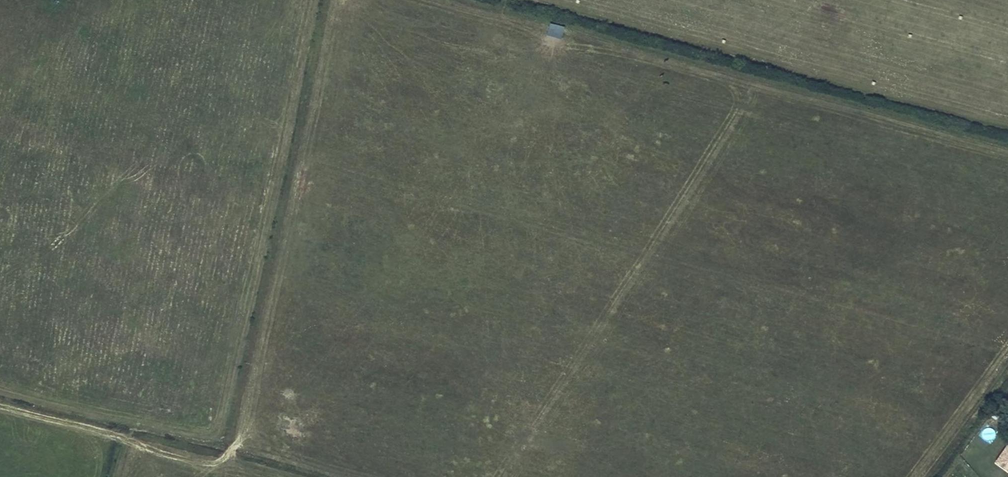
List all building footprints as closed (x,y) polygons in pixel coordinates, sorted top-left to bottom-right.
[(999,455),(1006,460),(1001,467),(1007,472),(1007,443),(999,455)] [(1006,460),(999,455),(993,464),(1007,475),(1007,472),(1001,467),(1006,460)]
